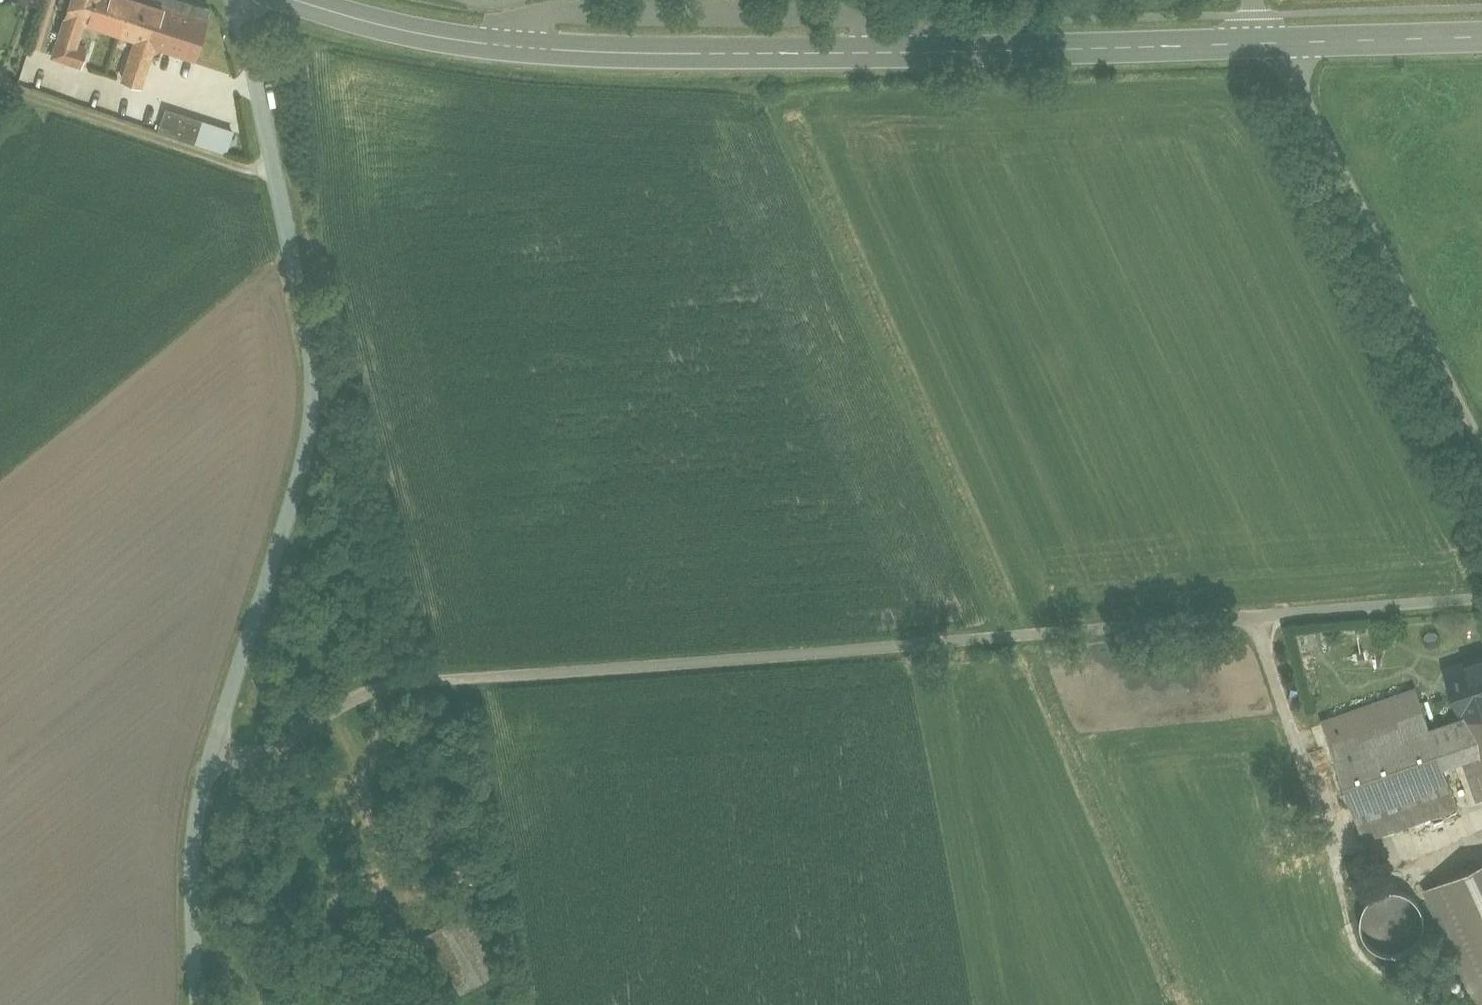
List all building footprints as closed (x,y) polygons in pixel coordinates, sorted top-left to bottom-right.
[(70,1),(52,55),(81,65),(86,48),(74,44),(82,20),(137,38),(124,79),(139,84),(153,43),(195,57),(207,18),(153,0),(66,0),(70,1)] [(232,131),(165,109),(158,129),(225,151),(232,131)] [(1348,820),(1439,786),(1430,762),(1468,748),(1481,784),(1481,645),(1426,666),(1444,713),(1418,723),(1410,703),(1317,739),(1348,820)] [(1425,881),(1481,1001),(1481,857),(1481,855),(1425,881)] [(1414,921),(1415,916),(1414,910),(1413,905),(1409,898),(1406,894),(1401,890),(1396,887),(1388,885),(1383,885),(1379,885),(1371,887),(1366,890),(1360,896),(1357,900),(1353,907),(1352,914),(1352,918),(1353,925),(1356,931),(1359,936),(1364,940),(1368,943),(1373,945),(1379,947),(1386,947),(1391,946),(1396,944),(1402,941),(1407,937),(1410,932),(1413,927),(1414,921)] [(466,907),(427,934),(464,990),(504,963),(466,907)]
